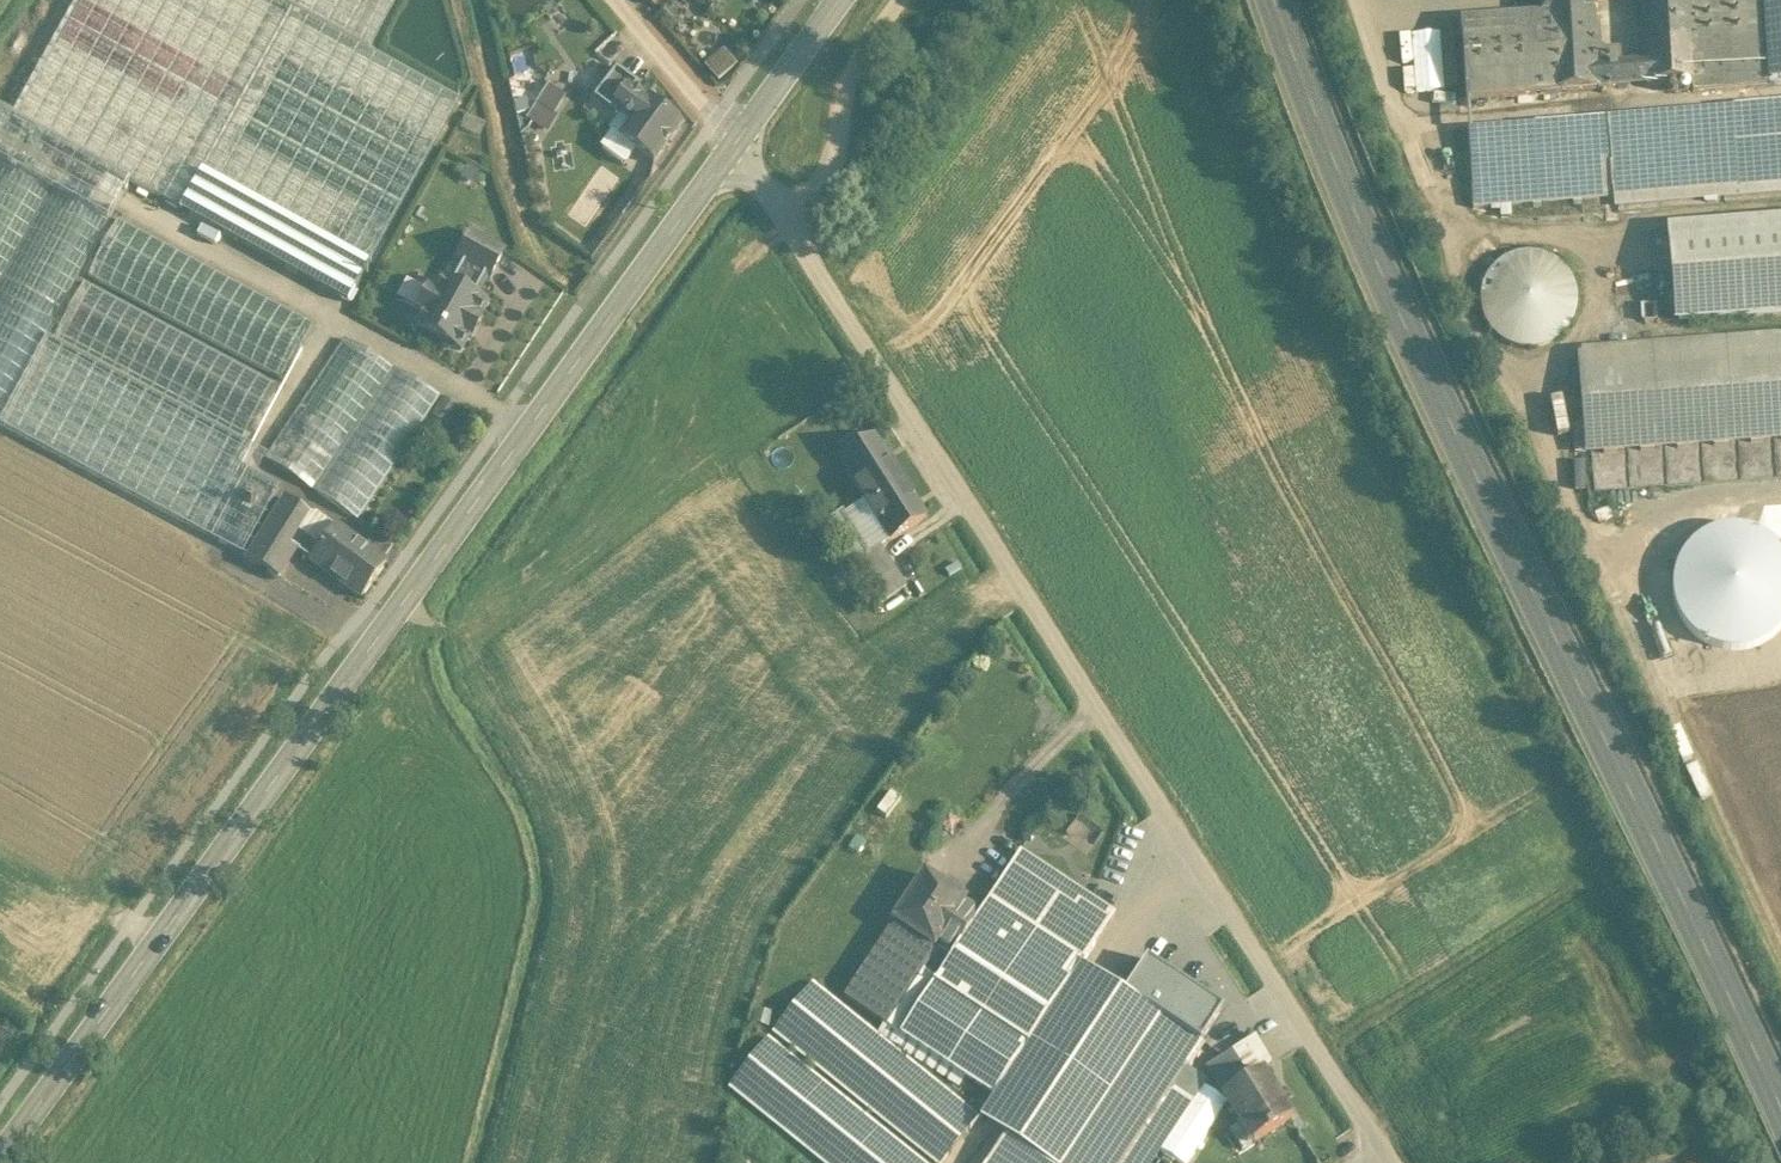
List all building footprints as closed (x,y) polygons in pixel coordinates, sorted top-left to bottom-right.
[(12,117),(180,210),(202,170),(337,244),(371,263),(460,101),(368,51),(396,0),(77,0),(12,117)] [(1541,16),(1594,11),(1593,0),(1595,0),(1540,0),(1541,16)] [(1644,62),(1646,86),(1692,82),(1692,94),(1766,88),(1760,0),(1640,0),(1644,62)] [(1776,84),(1780,84),(1780,0),(1770,0),(1776,84)] [(1541,16),(1539,16),(1460,22),(1466,100),(1646,86),(1644,62),(1597,66),(1594,11),(1541,16)] [(682,127),(636,93),(640,87),(616,70),(592,101),(616,119),(619,115),(631,124),(619,140),(654,166),(682,127)] [(563,99),(547,89),(537,105),(553,115),(563,99)] [(553,115),(537,105),(528,120),(543,130),(553,115)] [(1468,132),(1473,209),(1609,198),(1609,197),(1780,184),(1780,105),(1468,132)] [(0,163),(0,422),(109,221),(0,163)] [(337,244),(202,170),(180,210),(179,211),(314,286),(337,244)] [(316,325),(119,220),(53,341),(251,447),(316,325)] [(1671,229),(1678,324),(1780,316),(1780,220),(1671,229)] [(505,254),(472,236),(457,264),(487,281),(489,282),(505,254)] [(337,244),(314,286),(348,304),(371,263),(337,244)] [(1574,319),(1577,300),(1573,282),(1563,266),(1547,256),(1528,252),(1510,256),(1494,267),(1484,283),(1480,302),(1484,320),(1495,336),(1511,346),(1529,350),(1548,346),(1564,335),(1574,319)] [(460,266),(449,287),(442,283),(434,297),(428,293),(418,311),(424,315),(417,329),(440,341),(441,346),(449,351),(454,349),(461,353),(468,339),(472,341),(482,323),(478,321),(486,307),(475,301),(487,281),(460,266)] [(442,398),(344,340),(264,460),(358,523),(442,398)] [(1582,355),(1589,453),(1780,439),(1780,340),(1582,355)] [(248,452),(51,346),(5,429),(203,535),(248,452)] [(926,519),(875,439),(840,462),(866,503),(878,521),(889,540),(890,541),(891,542),(926,519)] [(279,489),(248,472),(234,497),(266,514),(279,489)] [(266,514),(234,497),(211,539),(243,556),(266,514)] [(286,500),(248,562),(278,580),(295,552),(296,551),(289,546),(308,516),(286,500)] [(866,503),(845,516),(869,553),(878,547),(889,540),(878,521),(866,503)] [(906,589),(878,547),(869,553),(845,516),(843,512),(825,523),(878,607),(906,589)] [(335,529),(317,516),(308,516),(289,546),(296,551),(295,552),(310,563),(362,601),(387,566),(335,528),(335,529)] [(948,560),(935,568),(944,582),(957,574),(948,560)] [(906,589),(878,607),(886,619),(914,601),(906,589)] [(1081,817),(1066,835),(1088,853),(1103,835),(1081,817)] [(1020,853),(981,913),(951,961),(936,951),(887,1027),(965,1079),(995,1099),(980,1121),(1005,1138),(988,1162),(1122,1162),(1172,1088),(1201,1044),(1082,966),(1115,916),(1020,853)] [(981,913),(925,877),(894,924),(936,951),(951,961),(981,913)] [(936,951),(894,924),(844,999),(884,1026),(887,1027),(936,951)] [(813,984),(773,1034),(934,1162),(943,1162),(979,1118),(813,984)] [(887,1027),(884,1026),(879,1034),(959,1087),(965,1079),(887,1027)] [(1257,1037),(1232,1052),(1250,1080),(1261,1074),(1274,1065),(1257,1037)] [(768,1041),(730,1089),(822,1162),(921,1162),(768,1041)] [(1232,1052),(1206,1069),(1224,1097),(1250,1080),(1232,1052)] [(1224,1097),(1223,1097),(1253,1145),(1291,1121),(1261,1074),(1250,1080),(1224,1097)] [(1122,1162),(1153,1162),(1193,1102),(1172,1088),(1122,1162)]
